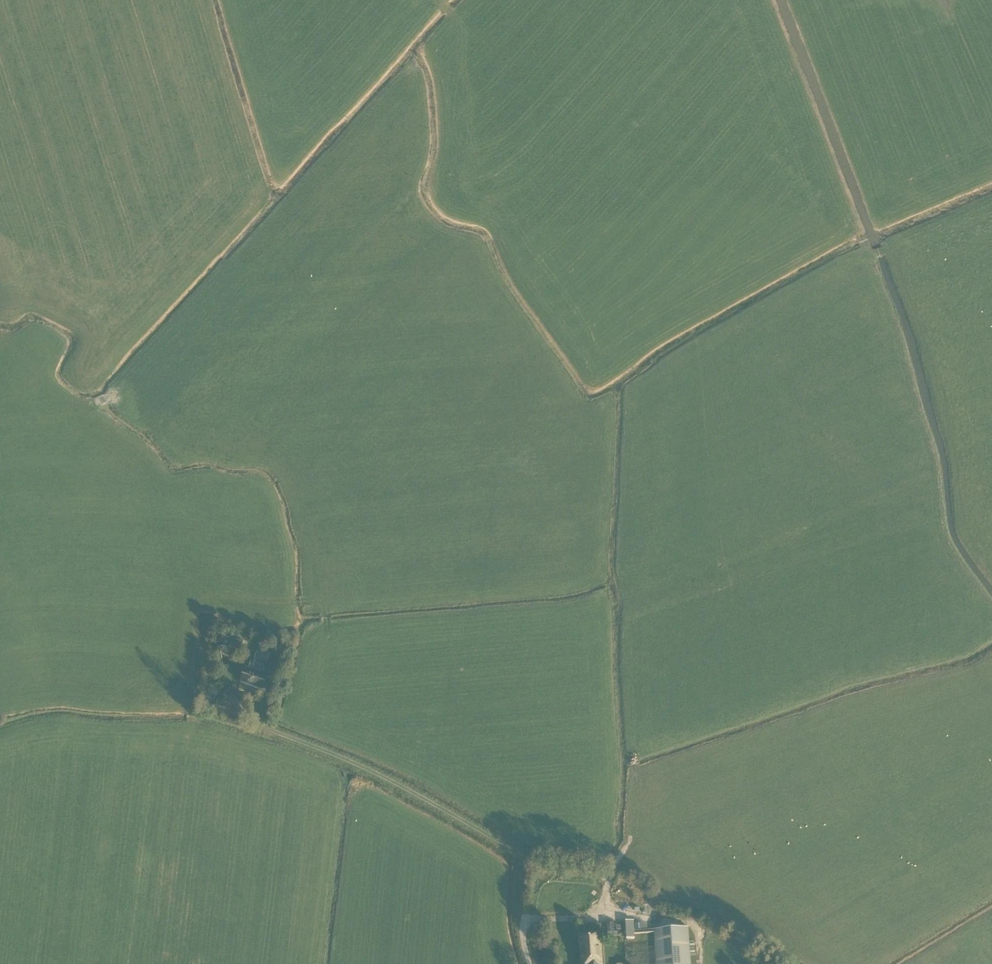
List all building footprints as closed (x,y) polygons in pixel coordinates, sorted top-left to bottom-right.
[(230,640),(223,638),(220,637),(218,643),(221,644),(221,647),(228,649),(230,640)] [(229,648),(241,651),(243,645),(230,641),(229,648)] [(255,660),(267,664),(269,657),(257,653),(255,660)] [(241,683),(263,691),(263,690),(270,693),(274,682),(267,679),(268,677),(246,669),(241,683)] [(216,702),(218,692),(210,690),(208,700),(216,702)] [(206,712),(214,714),(215,707),(207,705),(206,712)] [(635,940),(634,922),(626,922),(627,940),(635,940)] [(618,934),(618,923),(609,923),(609,934),(618,934)] [(656,963),(691,963),(689,928),(654,931),(656,963)] [(601,933),(577,935),(579,963),(604,963),(601,933)]
